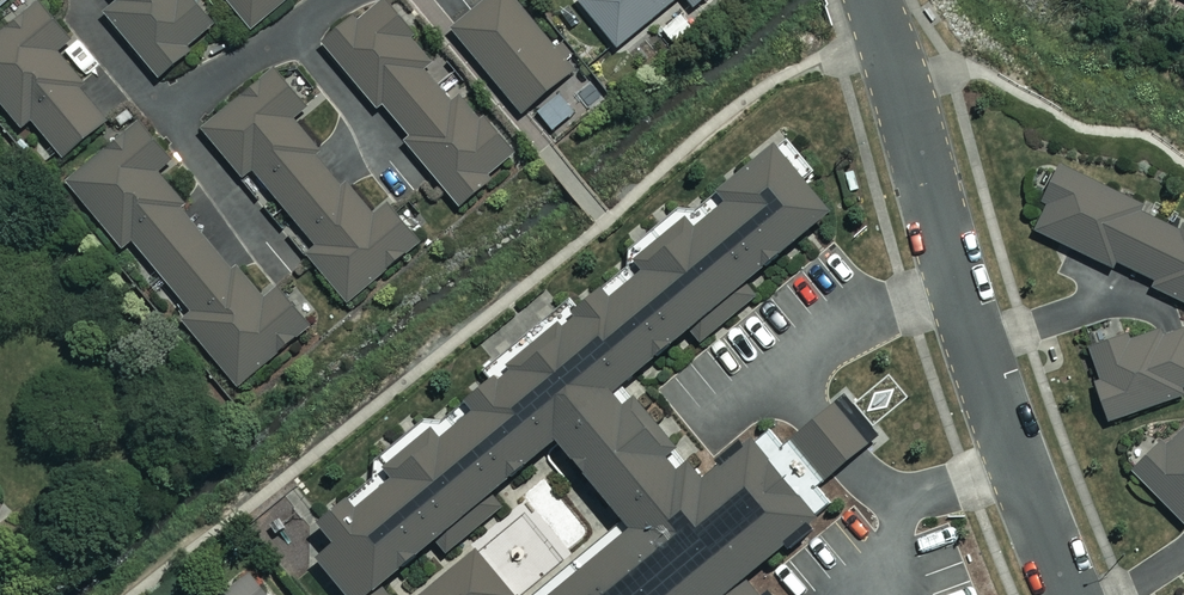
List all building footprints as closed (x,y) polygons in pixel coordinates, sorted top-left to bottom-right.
[(102,72),(100,61),(78,34),(72,39),(40,0),(37,0),(0,30),(0,103),(19,126),(29,118),(60,155),(126,101),(102,72)] [(118,2),(105,13),(157,75),(215,26),(193,0),(116,0),(118,2)] [(242,31),(287,0),(221,0),(242,31)] [(383,0),(376,0),(322,46),(377,109),(381,105),(409,137),(403,142),(457,204),(515,153),(491,125),(485,130),(450,90),(445,95),(419,65),(431,55),(383,0)] [(513,0),(489,0),(452,31),(520,113),(572,70),(513,0)] [(615,47),(674,0),(578,0),(615,47)] [(305,109),(272,69),(201,130),(242,178),(251,170),(315,245),(304,255),(346,303),(418,242),(382,200),(367,213),(290,122),(305,109)] [(171,159),(137,116),(62,177),(120,248),(131,240),(188,310),(179,318),(234,385),(307,325),(275,287),(265,295),(243,268),(250,262),(231,238),(215,252),(152,175),(171,159)] [(680,458),(688,451),(643,398),(635,405),(628,396),(844,216),(784,144),(724,195),(732,204),(705,227),(696,216),(641,262),(650,272),(620,297),(611,286),(577,314),(582,320),(573,327),(568,322),(513,368),(518,374),(509,382),(505,376),(471,404),(480,415),(450,440),(441,430),(392,470),(402,483),(366,513),(356,501),(325,528),(339,545),(316,564),(343,594),(391,594),(386,590),(565,441),(642,531),(565,594),(760,594),(751,584),(838,511),(822,492),(852,467),(887,438),(850,394),(814,425),(790,445),(773,424),(713,474),(698,457),(687,466),(680,458)] [(1060,165),(1030,228),(1112,266),(1114,260),(1154,278),(1150,285),(1183,301),(1183,220),(1181,219),(1178,227),(1129,204),(1132,198),(1060,165)] [(1183,392),(1181,387),(1183,386),(1183,327),(1183,325),(1152,336),(1148,326),(1088,347),(1099,378),(1093,380),(1107,419),(1183,392)] [(1130,467),(1183,522),(1183,521),(1183,428),(1164,447),(1158,441),(1130,467)] [(481,552),(430,594),(517,594),(481,552)] [(246,573),(220,594),(265,594),(246,573)]
